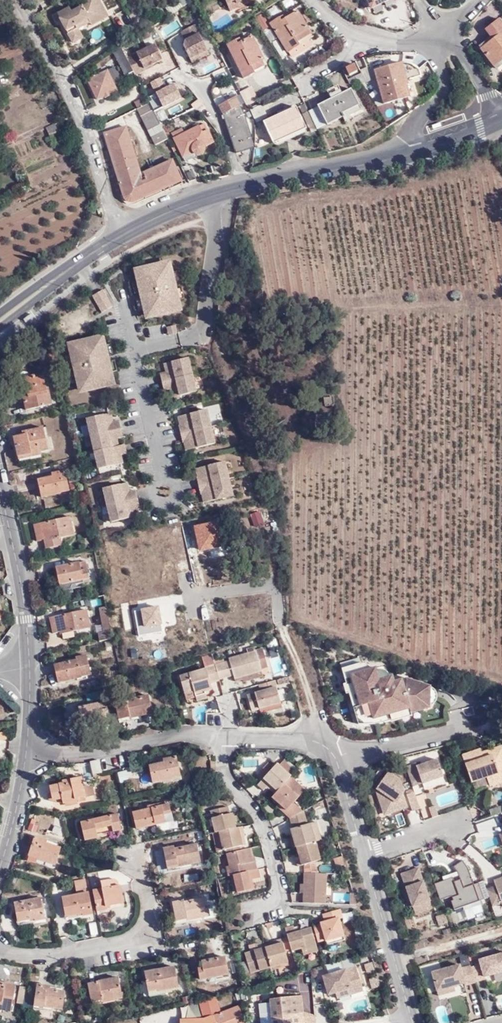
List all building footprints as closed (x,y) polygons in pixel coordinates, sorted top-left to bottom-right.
[(98,1),(95,2),(93,0),(80,0),(73,3),(77,10),(70,13),(68,9),(57,15),(60,22),(68,37),(78,32),(76,30),(74,26),(94,16),(98,22),(107,17),(98,1)] [(191,4),(189,0),(181,0),(179,1),(184,9),(191,4)] [(232,2),(236,9),(255,0),(236,0),(232,2)] [(374,8),(390,0),(370,0),(374,8)] [(171,16),(184,9),(179,1),(166,8),(171,16)] [(296,39),(310,31),(299,13),(286,20),(284,17),(271,24),(288,54),(300,47),(299,44),(296,39)] [(90,26),(98,22),(94,16),(74,26),(76,30),(89,24),(90,26)] [(160,39),(183,30),(179,19),(156,28),(160,39)] [(493,68),(496,66),(501,69),(501,25),(498,20),(484,31),(492,41),(480,51),(493,68)] [(188,28),(183,32),(186,41),(185,46),(193,63),(210,55),(196,25),(188,28)] [(150,30),(142,35),(144,39),(152,35),(150,30)] [(313,36),(310,31),(296,39),(299,44),(313,36)] [(81,39),(78,32),(68,37),(69,37),(72,44),(81,39)] [(246,79),(253,75),(255,74),(251,67),(263,61),(263,60),(252,38),(239,44),(237,41),(228,46),(246,79)] [(156,44),(138,53),(139,54),(129,59),(136,73),(163,59),(156,44)] [(121,48),(113,53),(125,75),(133,71),(121,48)] [(255,74),(253,75),(254,76),(263,72),(268,67),(264,59),(263,60),(263,61),(251,67),(255,74)] [(420,78),(418,69),(411,65),(402,64),(376,70),(384,105),(408,99),(404,81),(420,78)] [(353,66),(345,70),(349,76),(356,73),(353,66)] [(121,83),(114,68),(87,82),(98,101),(104,98),(105,99),(112,96),(111,94),(117,92),(114,86),(121,83)] [(362,77),(355,80),(360,87),(372,82),(367,70),(360,73),(362,77)] [(252,85),(240,91),(249,108),(260,103),(252,85)] [(331,99),(342,93),(338,85),(327,90),(331,99)] [(317,105),(327,124),(343,116),(346,121),(351,118),(349,114),(361,108),(351,89),(342,93),(331,99),(317,105)] [(163,109),(168,119),(200,104),(195,94),(163,109)] [(243,113),(235,97),(219,105),(228,121),(237,154),(253,150),(243,113)] [(149,103),(136,109),(155,145),(168,139),(160,124),(149,103)] [(306,130),(294,105),(275,115),(276,118),(265,124),(275,145),(306,130)] [(318,130),(327,124),(317,105),(308,110),(318,130)] [(269,117),(263,106),(251,111),(257,124),(269,117)] [(185,133),(174,139),(187,162),(195,158),(195,154),(198,154),(201,154),(205,151),(205,148),(214,143),(204,124),(185,133)] [(143,174),(126,127),(104,134),(123,196),(129,202),(136,201),(182,182),(181,179),(184,178),(182,174),(179,175),(172,161),(155,169),(151,161),(148,162),(152,170),(143,174)] [(172,133),(174,139),(185,133),(182,128),(172,133)] [(182,166),(190,181),(196,178),(189,163),(182,166)] [(145,316),(154,313),(155,317),(172,313),(171,309),(180,307),(178,299),(176,289),(174,282),(172,272),(170,264),(161,267),(160,263),(143,267),(144,270),(135,273),(137,282),(139,293),(141,299),(143,309),(145,316)] [(102,290),(92,296),(102,313),(112,306),(102,290)] [(176,333),(175,325),(167,327),(168,335),(176,333)] [(104,384),(114,381),(111,372),(109,362),(109,360),(107,355),(105,345),(104,339),(94,341),(93,338),(77,342),(78,345),(68,347),(70,355),(73,365),(74,372),(77,382),(78,390),(88,387),(89,391),(105,387),(104,384)] [(192,375),(188,358),(167,363),(169,372),(166,373),(160,374),(162,382),(192,375)] [(196,392),(192,375),(162,382),(164,390),(170,388),(173,388),(175,397),(196,392)] [(52,406),(49,394),(46,395),(42,379),(35,380),(35,377),(25,379),(29,401),(24,402),(26,412),(52,406)] [(325,406),(334,405),(332,397),(324,399),(325,406)] [(211,427),(207,409),(181,416),(183,425),(181,425),(179,426),(181,433),(211,427)] [(91,436),(121,429),(119,421),(112,422),(110,423),(108,414),(87,419),(91,436)] [(215,443),(211,427),(181,433),(182,441),(184,441),(187,440),(189,450),(215,443)] [(116,447),(114,438),(116,438),(123,436),(121,429),(91,436),(95,452),(116,447)] [(13,436),(17,459),(41,453),(47,452),(42,430),(13,436)] [(120,464),(118,455),(120,454),(127,453),(125,445),(118,446),(116,447),(95,452),(99,469),(120,464)] [(41,453),(17,459),(18,462),(42,457),(41,453)] [(228,478),(225,462),(199,468),(201,477),(199,478),(197,478),(199,485),(228,478)] [(71,491),(66,471),(56,473),(57,477),(41,481),(44,499),(63,495),(63,493),(71,491)] [(233,495),(228,478),(199,485),(201,493),(202,493),(205,492),(207,501),(233,495)] [(127,493),(125,483),(104,488),(108,505),(138,498),(136,491),(129,492),(127,493)] [(133,507),(139,506),(138,498),(108,505),(112,522),(133,517),(130,508),(133,507)] [(250,514),(257,528),(266,524),(259,509),(250,514)] [(73,536),(69,518),(33,526),(36,541),(43,540),(45,550),(61,546),(60,539),(73,536)] [(218,521),(194,525),(199,551),(223,546),(218,521)] [(60,567),(63,582),(75,580),(76,582),(86,579),(93,578),(91,569),(85,570),(83,562),(60,567)] [(158,605),(141,609),(144,626),(162,623),(158,605)] [(89,626),(85,609),(48,618),(52,632),(59,630),(62,638),(72,635),(71,630),(89,626)] [(102,613),(106,632),(113,630),(109,611),(102,613)] [(102,641),(115,639),(113,630),(106,632),(100,632),(102,641)] [(263,648),(256,650),(261,669),(268,667),(263,648)] [(216,664),(220,678),(234,674),(235,678),(262,671),(261,669),(256,650),(230,658),(230,660),(216,664)] [(213,654),(202,657),(206,666),(216,664),(213,654)] [(276,678),(288,675),(282,655),(271,658),(276,678)] [(74,680),(88,677),(83,658),(73,660),(74,663),(52,668),(56,686),(74,682),(74,680)] [(348,689),(357,717),(372,712),(372,714),(389,709),(390,713),(410,707),(411,709),(419,707),(419,706),(417,702),(428,699),(424,686),(426,682),(406,675),(393,679),(391,673),(389,674),(379,677),(376,667),(375,664),(370,666),(363,668),(361,661),(360,660),(341,665),(346,681),(350,679),(353,688),(348,689)] [(211,682),(220,679),(220,678),(216,664),(206,666),(206,668),(180,675),(185,691),(194,689),(196,695),(198,700),(208,697),(207,694),(206,690),(213,688),(211,682)] [(376,667),(379,677),(389,674),(388,672),(387,670),(384,668),(381,666),(378,666),(376,667)] [(276,679),(262,683),(264,690),(251,694),(254,709),(261,707),(262,709),(283,703),(276,679)] [(350,679),(346,681),(343,681),(346,690),(348,689),(353,688),(350,679)] [(417,702),(419,706),(429,703),(431,702),(434,699),(436,697),(436,694),(436,690),(435,688),(433,685),(431,683),(426,682),(424,686),(428,699),(417,702)] [(194,689),(185,691),(187,698),(196,695),(194,689)] [(149,710),(145,691),(122,697),(122,695),(111,697),(115,715),(130,712),(131,714),(149,710)] [(108,717),(104,699),(77,705),(79,711),(71,713),(73,723),(93,719),(93,722),(102,720),(103,719),(108,717)] [(283,703),(262,709),(263,712),(284,706),(283,703)] [(410,707),(390,713),(392,718),(412,712),(411,709),(410,707)] [(372,712),(357,717),(358,721),(374,720),(373,718),(390,713),(389,709),(372,714),(372,712)] [(462,755),(465,764),(464,764),(473,789),(484,786),(485,790),(501,785),(499,781),(501,780),(501,749),(501,746),(481,753),(479,749),(462,755)] [(179,774),(176,757),(166,760),(166,761),(148,765),(152,783),(171,779),(171,776),(179,774)] [(415,763),(405,766),(411,783),(420,779),(421,783),(442,776),(436,759),(416,766),(415,763)] [(292,776),(296,771),(283,760),(279,765),(292,776)] [(88,763),(89,764),(92,776),(99,774),(96,761),(88,763)] [(287,781),(292,776),(279,765),(277,763),(273,767),(268,763),(259,773),(264,777),(258,784),(264,789),(266,788),(270,783),(278,790),(287,781)] [(375,789),(382,794),(379,798),(382,806),(389,812),(405,806),(401,795),(400,794),(396,791),(400,785),(399,780),(388,772),(375,789)] [(126,784),(124,774),(118,775),(119,785),(126,784)] [(307,788),(292,776),(287,781),(295,788),(301,794),(307,788)] [(445,783),(442,776),(421,783),(424,790),(445,783)] [(92,796),(90,789),(81,787),(80,779),(64,783),(65,785),(50,789),(53,803),(62,801),(63,805),(79,802),(79,800),(85,799),(84,797),(92,796)] [(291,818),(304,810),(293,802),(299,796),(293,791),(295,788),(287,781),(278,790),(274,795),(273,797),(280,803),(287,809),(285,812),(291,818)] [(266,788),(274,795),(278,790),(270,783),(266,788)] [(407,807),(402,792),(400,794),(401,795),(405,806),(389,812),(382,806),(379,798),(382,794),(375,789),(373,787),(383,816),(407,807)] [(419,808),(413,792),(406,794),(411,811),(419,808)] [(277,806),(285,812),(287,809),(280,803),(277,806)] [(169,816),(167,806),(131,814),(135,833),(155,829),(154,825),(163,822),(162,818),(169,816)] [(218,831),(235,828),(233,821),(232,816),(232,813),(229,813),(227,806),(210,810),(214,832),(218,831)] [(205,819),(209,834),(213,833),(214,832),(210,810),(205,811),(207,819),(205,819)] [(307,821),(304,810),(291,818),(294,825),(307,821)] [(114,831),(119,830),(116,815),(81,823),(84,841),(114,834),(114,831)] [(316,841),(322,839),(316,822),(310,823),(316,841)] [(297,846),(316,841),(310,823),(292,829),(294,838),(297,846)] [(243,835),(241,826),(235,828),(218,831),(223,850),(242,845),(239,836),(243,835)] [(217,851),(223,850),(218,831),(214,832),(213,833),(217,851)] [(54,865),(60,848),(43,841),(43,839),(34,836),(28,855),(40,860),(40,861),(54,865)] [(321,860),(316,841),(297,846),(300,857),(296,858),(299,866),(302,865),(314,862),(321,860)] [(199,863),(195,845),(173,849),(172,847),(162,849),(166,868),(180,865),(181,867),(199,863)] [(251,856),(249,847),(226,853),(229,865),(226,866),(229,876),(234,875),(257,869),(254,860),(252,861),(251,856)] [(444,878),(434,882),(440,898),(452,894),(453,898),(451,899),(454,908),(463,905),(480,899),(484,897),(478,880),(474,882),(468,866),(463,858),(454,864),(457,870),(459,873),(460,877),(454,879),(453,875),(444,878)] [(314,862),(302,865),(303,873),(318,873),(314,862)] [(257,869),(234,875),(238,892),(253,888),(251,879),(260,877),(258,868),(257,869)] [(418,870),(401,876),(413,909),(430,903),(418,870)] [(444,878),(453,875),(459,873),(457,870),(442,875),(444,878)] [(325,904),(326,873),(318,873),(303,873),(302,884),(302,894),(302,903),(325,904)] [(494,880),(496,885),(487,889),(489,895),(492,905),(501,902),(501,901),(501,900),(501,877),(494,880)] [(483,879),(478,880),(484,897),(489,895),(487,889),(483,879)] [(75,897),(86,895),(83,881),(72,883),(75,897)] [(121,904),(118,886),(92,892),(96,913),(106,911),(106,907),(121,904)] [(332,902),(351,901),(350,892),(332,893),(332,902)] [(87,894),(86,895),(75,897),(60,900),(63,918),(80,915),(81,917),(91,915),(87,894)] [(42,915),(39,895),(14,900),(17,918),(33,915),(33,917),(42,915)] [(209,915),(206,897),(186,901),(186,899),(173,901),(177,920),(190,918),(190,919),(209,915)] [(481,902),(480,899),(463,905),(464,908),(481,902)] [(431,907),(430,903),(413,909),(414,914),(431,907)] [(322,925),(315,928),(319,942),(326,940),(327,942),(345,937),(340,919),(343,919),(341,910),(324,915),(326,923),(327,926),(323,927),(322,925)] [(294,927),(287,929),(293,951),(302,948),(303,951),(318,947),(313,929),(303,931),(296,933),(295,931),(294,927)] [(345,937),(327,942),(328,946),(346,941),(345,937)] [(265,948),(271,967),(289,963),(282,939),(274,942),(275,946),(265,948)] [(265,948),(246,953),(251,973),(271,967),(265,948)] [(475,981),(484,979),(483,976),(501,971),(501,953),(478,959),(479,964),(472,966),(475,981)] [(226,975),(222,959),(200,964),(201,969),(196,971),(199,983),(216,979),(216,978),(226,975)] [(474,982),(469,965),(460,968),(459,964),(431,972),(436,990),(453,986),(463,983),(464,985),(474,982)] [(355,966),(322,976),(324,982),(326,981),(327,984),(325,985),(328,994),(349,988),(351,994),(363,990),(355,966)] [(176,991),(171,969),(144,974),(148,994),(156,992),(157,994),(176,991)] [(123,1000),(118,979),(88,985),(92,1003),(102,1002),(103,1004),(123,1000)] [(10,1012),(14,987),(0,984),(0,1011),(10,1012)] [(63,1011),(66,992),(48,990),(48,987),(38,985),(35,1006),(43,1007),(43,1009),(63,1011)] [(454,991),(453,986),(436,990),(437,995),(454,991)] [(239,1005),(221,1012),(216,995),(199,1000),(204,1018),(181,1019),(181,1022),(244,1022),(239,1005)] [(302,997),(302,996),(271,999),(272,1009),(273,1022),(305,1022),(302,997)] [(314,1009),(311,1009),(310,996),(302,997),(305,1022),(316,1022),(314,1009)] [(272,1009),(264,1010),(265,1022),(273,1022),(272,1009)]
